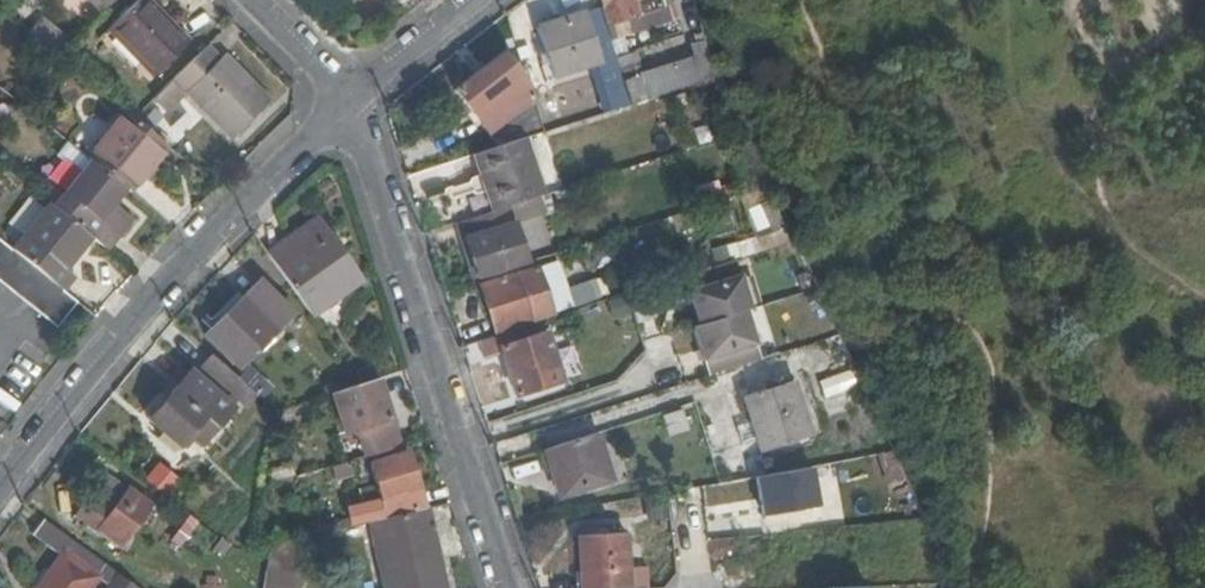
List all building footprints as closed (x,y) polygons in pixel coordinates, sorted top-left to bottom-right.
[(109,0),(85,0),(97,12),(109,0)] [(105,29),(151,75),(183,43),(140,0),(135,0),(105,29)] [(604,23),(632,15),(636,28),(664,20),(658,0),(598,0),(604,23)] [(584,12),(536,28),(550,74),(598,60),(584,12)] [(37,18),(26,32),(53,55),(67,41),(37,18)] [(621,31),(606,36),(612,55),(627,51),(621,31)] [(702,42),(695,45),(697,52),(693,53),(697,68),(676,75),(675,73),(623,90),(627,104),(716,76),(704,49),(702,42)] [(184,65),(153,95),(165,107),(184,90),(233,138),(268,103),(242,76),(219,53),(215,56),(203,45),(184,65)] [(486,133),(507,115),(526,101),(517,80),(515,77),(515,74),(500,54),(452,90),(477,123),(486,133)] [(120,109),(80,152),(83,155),(121,186),(127,190),(167,147),(130,117),(120,109)] [(541,132),(536,117),(486,133),(487,135),(495,147),(523,138),(529,136),(541,132)] [(477,153),(495,147),(487,135),(470,142),(477,153)] [(473,154),(491,210),(541,193),(523,138),(495,147),(477,153),(473,154)] [(55,192),(46,203),(62,216),(86,236),(106,251),(127,220),(108,203),(121,186),(83,155),(55,192)] [(43,200),(4,246),(15,255),(59,290),(70,276),(60,267),(86,236),(62,216),(46,203),(44,201),(43,200)] [(476,278),(526,262),(508,205),(491,210),(473,217),(459,221),(476,278)] [(314,220),(266,254),(269,259),(308,313),(310,315),(350,286),(336,267),(344,261),(330,241),(314,220)] [(761,253),(786,243),(781,227),(755,237),(761,253)] [(0,243),(0,283),(55,328),(75,303),(59,290),(15,255),(4,246),(0,243)] [(709,375),(759,359),(748,324),(743,310),(750,308),(733,259),(682,275),(697,324),(693,326),(709,375)] [(357,280),(344,261),(336,267),(350,286),(357,280)] [(571,311),(584,307),(581,300),(567,304),(552,263),(479,285),(494,332),(531,319),(532,323),(571,311)] [(257,283),(241,299),(248,305),(263,289),(257,283)] [(248,305),(241,299),(239,298),(204,334),(237,368),(290,315),(264,289),(263,289),(248,305)] [(528,324),(477,341),(483,358),(501,354),(514,394),(539,387),(537,380),(557,373),(544,332),(536,335),(532,323),(528,324)] [(229,369),(211,353),(193,375),(218,397),(226,389),(228,391),(238,380),(239,379),(229,369)] [(849,369),(817,380),(830,415),(862,403),(849,369)] [(218,397),(193,375),(188,371),(159,404),(156,404),(147,414),(146,419),(175,445),(191,428),(204,438),(230,408),(218,397)] [(240,380),(255,393),(260,386),(247,373),(240,380)] [(359,383),(331,392),(344,432),(356,428),(365,458),(399,448),(377,377),(359,383)] [(257,396),(238,380),(228,391),(246,407),(257,396)] [(790,382),(743,397),(761,451),(808,436),(790,382)] [(667,434),(693,429),(688,408),(663,413),(667,434)] [(605,480),(592,433),(574,439),(543,449),(557,495),(605,480)] [(415,478),(407,452),(369,464),(379,500),(350,506),(354,525),(370,521),(424,508),(415,478)] [(179,477),(158,461),(146,477),(166,493),(179,477)] [(267,471),(271,484),(295,477),(290,463),(267,471)] [(814,465),(757,469),(760,512),(817,508),(814,465)] [(147,504),(126,487),(123,491),(103,476),(73,515),(92,530),(95,527),(116,544),(147,504)] [(370,521),(384,587),(443,587),(425,508),(424,508),(370,521)] [(182,548),(201,523),(187,513),(169,538),(182,548)] [(37,587),(92,587),(99,578),(111,586),(109,587),(136,587),(69,538),(42,518),(29,535),(59,557),(37,587)] [(333,541),(331,530),(308,536),(306,549),(333,541)] [(580,587),(626,587),(624,533),(578,535),(580,587)] [(272,544),(265,587),(300,587),(301,579),(306,549),(308,536),(272,544)]
